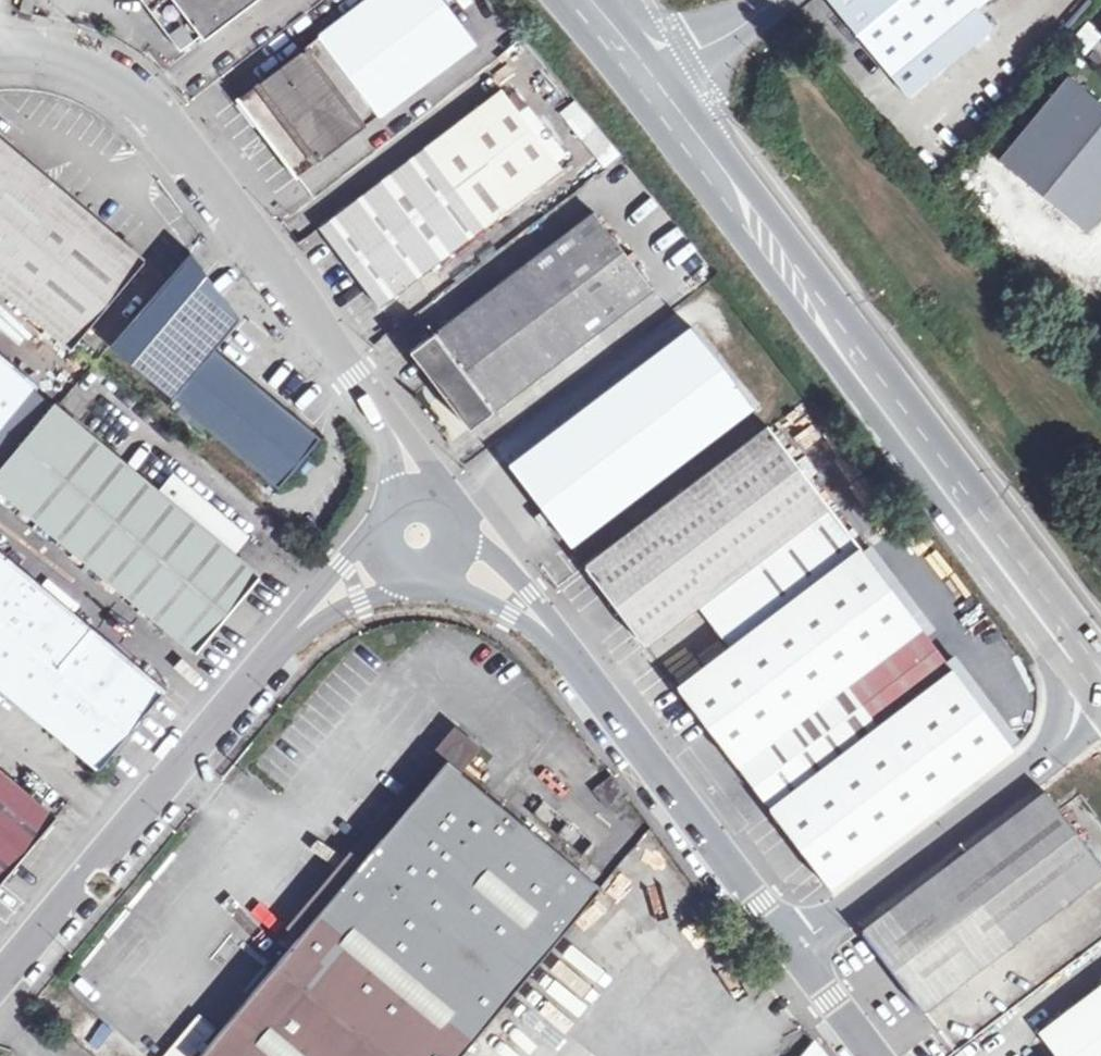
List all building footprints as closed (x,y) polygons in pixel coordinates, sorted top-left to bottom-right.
[(44,20),(48,3),(34,0),(31,16),(44,20)] [(182,52),(203,37),(206,41),(260,0),(143,0),(182,52)] [(241,99),(261,127),(300,179),(469,47),(433,0),(368,0),(241,99)] [(912,96),(1000,29),(983,7),(991,0),(835,0),(912,96)] [(1084,23),(1074,43),(1091,51),(1100,30),(1084,23)] [(1074,85),(1001,173),(1085,243),(1100,223),(1100,108),(1074,85)] [(531,199),(566,173),(506,91),(321,231),(346,262),(384,309),(531,199)] [(577,101),(561,109),(577,137),(593,128),(577,101)] [(0,138),(0,288),(72,348),(146,260),(0,138)] [(574,185),(566,173),(531,199),(539,212),(574,185)] [(606,204),(558,241),(618,317),(665,283),(662,279),(606,204)] [(618,317),(558,241),(522,268),(582,344),(618,317)] [(582,344),(522,268),(434,334),(493,412),(582,344)] [(131,362),(174,399),(216,434),(278,485),(320,436),(248,374),(215,346),(235,321),(194,288),(131,362)] [(698,331),(515,466),(535,493),(573,545),(758,408),(698,331)] [(93,365),(115,345),(103,333),(82,353),(93,365)] [(493,412),(434,334),(431,337),(413,351),(442,390),(471,429),(493,412)] [(57,407),(0,360),(0,476),(57,407)] [(216,434),(174,399),(157,420),(199,455),(216,434)] [(21,504),(197,652),(219,627),(261,576),(86,429),(21,504)] [(700,608),(733,651),(863,553),(864,552),(821,495),(790,455),(772,431),(589,569),(617,606),(648,647),(700,608)] [(802,446),(790,455),(821,495),(833,487),(802,446)] [(863,553),(733,651),(681,690),(701,717),(740,770),(846,689),(876,728),(952,670),(864,552),(863,553)] [(99,768),(131,731),(164,692),(0,556),(0,686),(99,768)] [(952,670),(876,728),(770,810),(785,829),(830,888),(1013,750),(952,670)] [(287,925),(302,938),(447,767),(459,778),(485,747),(458,724),(287,925)] [(302,938),(202,1055),(466,1055),(597,895),(459,778),(447,767),(302,938)] [(28,852),(57,818),(0,771),(0,885),(28,852)] [(609,810),(627,797),(613,778),(594,792),(609,810)] [(1045,792),(861,930),(881,956),(921,1009),(1100,875),(1100,865),(1045,792)] [(1037,1036),(1052,1055),(1100,1055),(1100,989),(1037,1036)] [(813,1040),(799,1055),(825,1055),(813,1040)]
